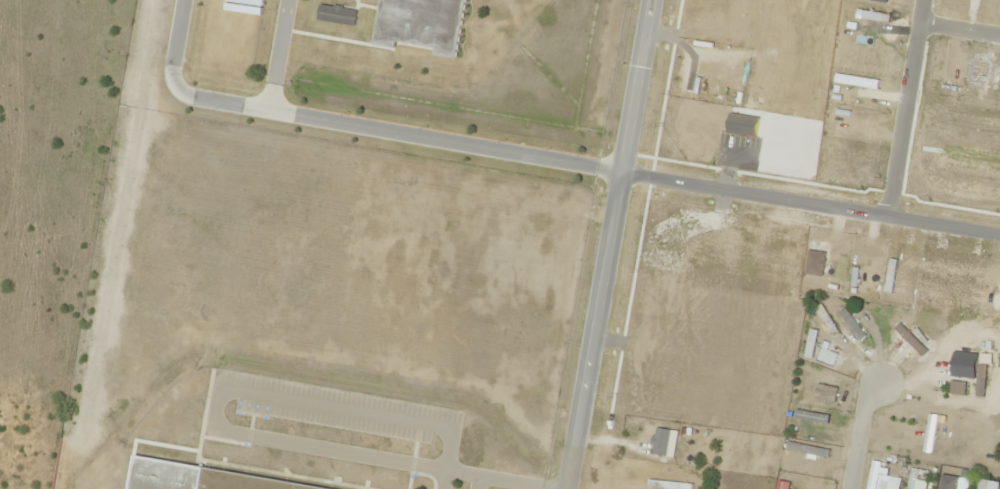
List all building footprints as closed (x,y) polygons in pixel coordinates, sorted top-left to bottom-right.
[(468,0),(383,0),(377,44),(461,55),(468,0)] [(146,439),(183,445),(186,430),(149,423),(146,439)] [(286,469),(288,452),(251,448),(250,462),(264,464),(264,467),(286,469)] [(182,458),(145,452),(142,470),(179,476),(182,458)] [(338,461),(302,456),(300,470),(314,472),(313,475),(336,478),(338,461)] [(203,470),(201,488),(335,488),(203,470)]
